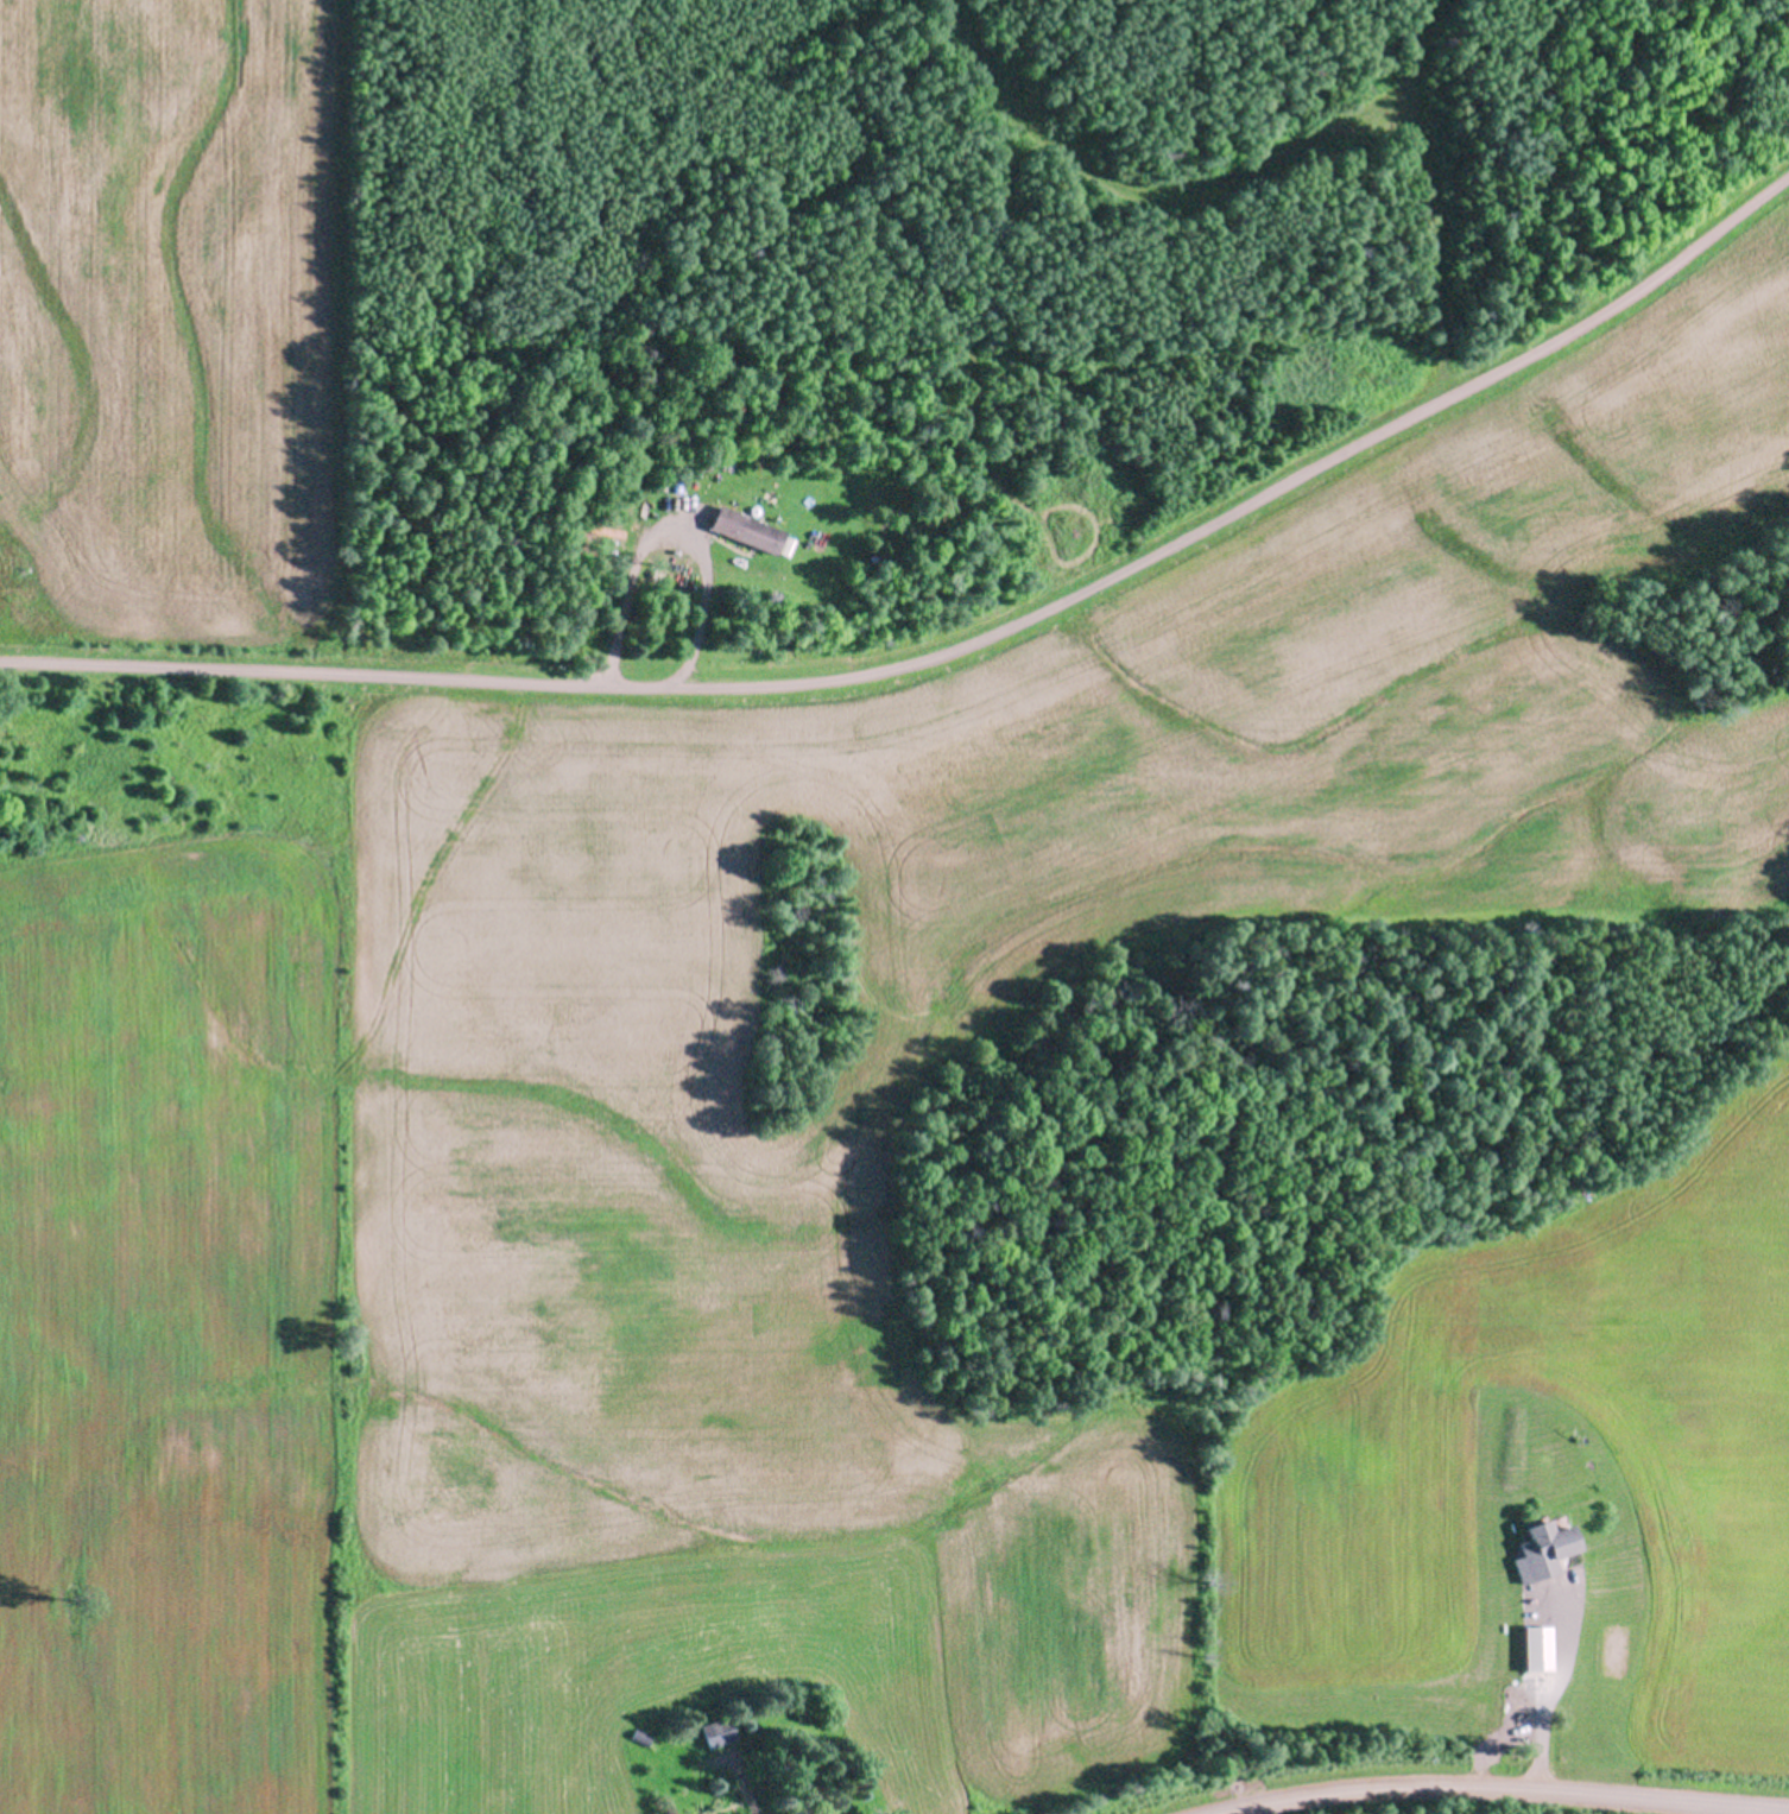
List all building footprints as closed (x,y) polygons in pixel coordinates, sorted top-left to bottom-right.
[(719,504),(784,530),(775,555),(709,527),(719,504)] [(1518,1542),(1529,1537),(1525,1525),(1547,1517),(1551,1529),(1569,1522),(1579,1548),(1554,1556),(1559,1570),(1526,1582),(1517,1557),(1523,1555),(1518,1542)] [(1481,1535),(1490,1535),(1490,1556),(1481,1556),(1481,1535)] [(1525,1626),(1551,1626),(1553,1670),(1525,1670),(1525,1626)] [(727,1714),(735,1737),(706,1746),(698,1725),(727,1714)] [(651,1737),(646,1746),(630,1738),(634,1728),(651,1737)]
